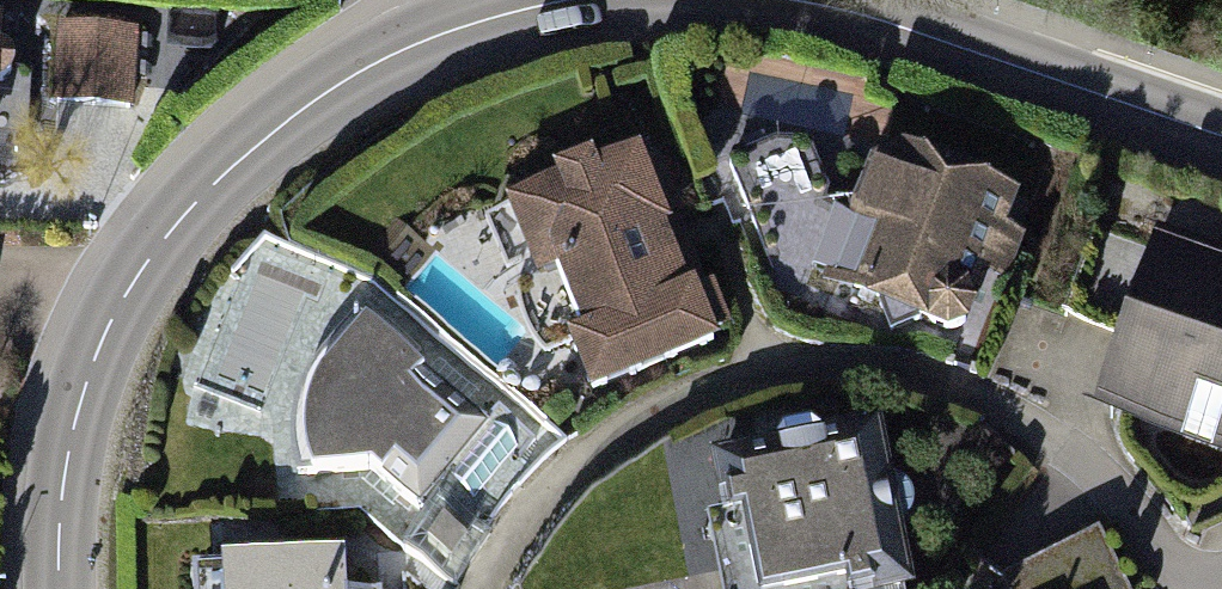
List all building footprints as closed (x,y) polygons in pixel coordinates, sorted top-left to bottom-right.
[(0,11),(0,130),(8,12),(0,11)] [(142,31),(58,25),(52,107),(136,113),(142,31)] [(571,175),(517,194),(545,271),(574,261),(596,322),(579,328),(599,384),(739,333),(718,276),(703,281),(653,144),(613,158),(608,144),(565,159),(571,175)] [(864,163),(814,300),(923,340),(947,336),(959,329),(973,281),(996,287),(1013,243),(997,238),(1011,202),(892,156),(864,163)] [(1088,407),(1221,453),(1221,264),(1147,238),(1088,407)] [(300,416),(309,469),(379,462),(433,506),(412,542),(461,574),(500,511),(487,497),(542,438),(445,354),(432,367),(401,341),(371,312),(314,365),(300,416)] [(725,439),(737,503),(720,506),(735,588),(901,588),(919,586),(886,409),(725,439)] [(987,538),(1001,568),(1100,522),(1085,491),(987,538)] [(1096,538),(1009,580),(1013,588),(1118,588),(1096,538)] [(204,557),(206,588),(358,588),(357,550),(204,557)]
